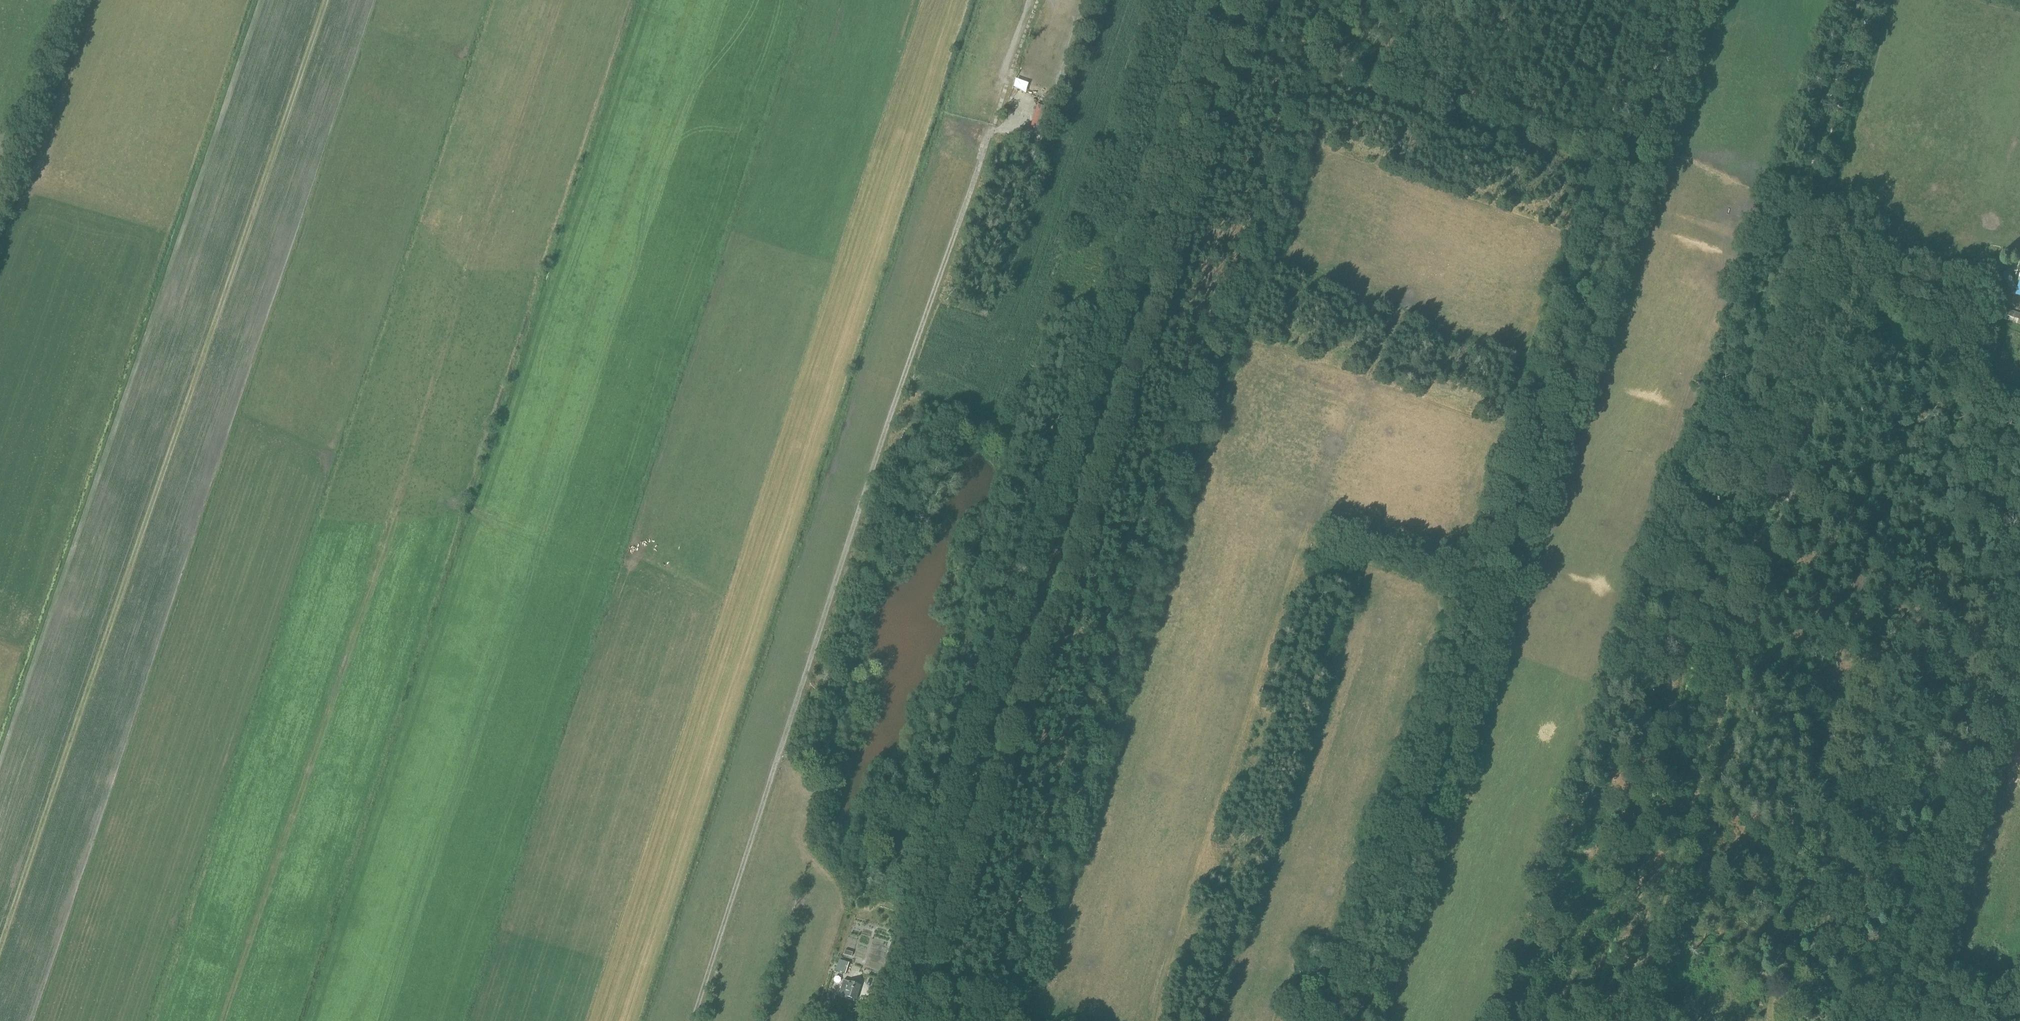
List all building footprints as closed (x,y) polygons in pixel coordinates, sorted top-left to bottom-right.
[(2014,280),(2009,271),(2003,273),(2009,287),(2018,283),(2016,279),(2014,280)] [(2019,307),(2019,282),(2016,296),(2002,292),(2000,301),(2012,304),(2019,307)] [(2012,304),(2011,306),(2006,304),(2005,308),(1999,306),(1996,316),(2001,318),(2001,319),(2019,325),(2019,313),(2019,310),(2019,307),(2012,304)] [(850,963),(839,959),(835,970),(846,974),(850,963)] [(848,982),(843,980),(839,994),(856,1000),(860,986),(848,981),(848,982)]
